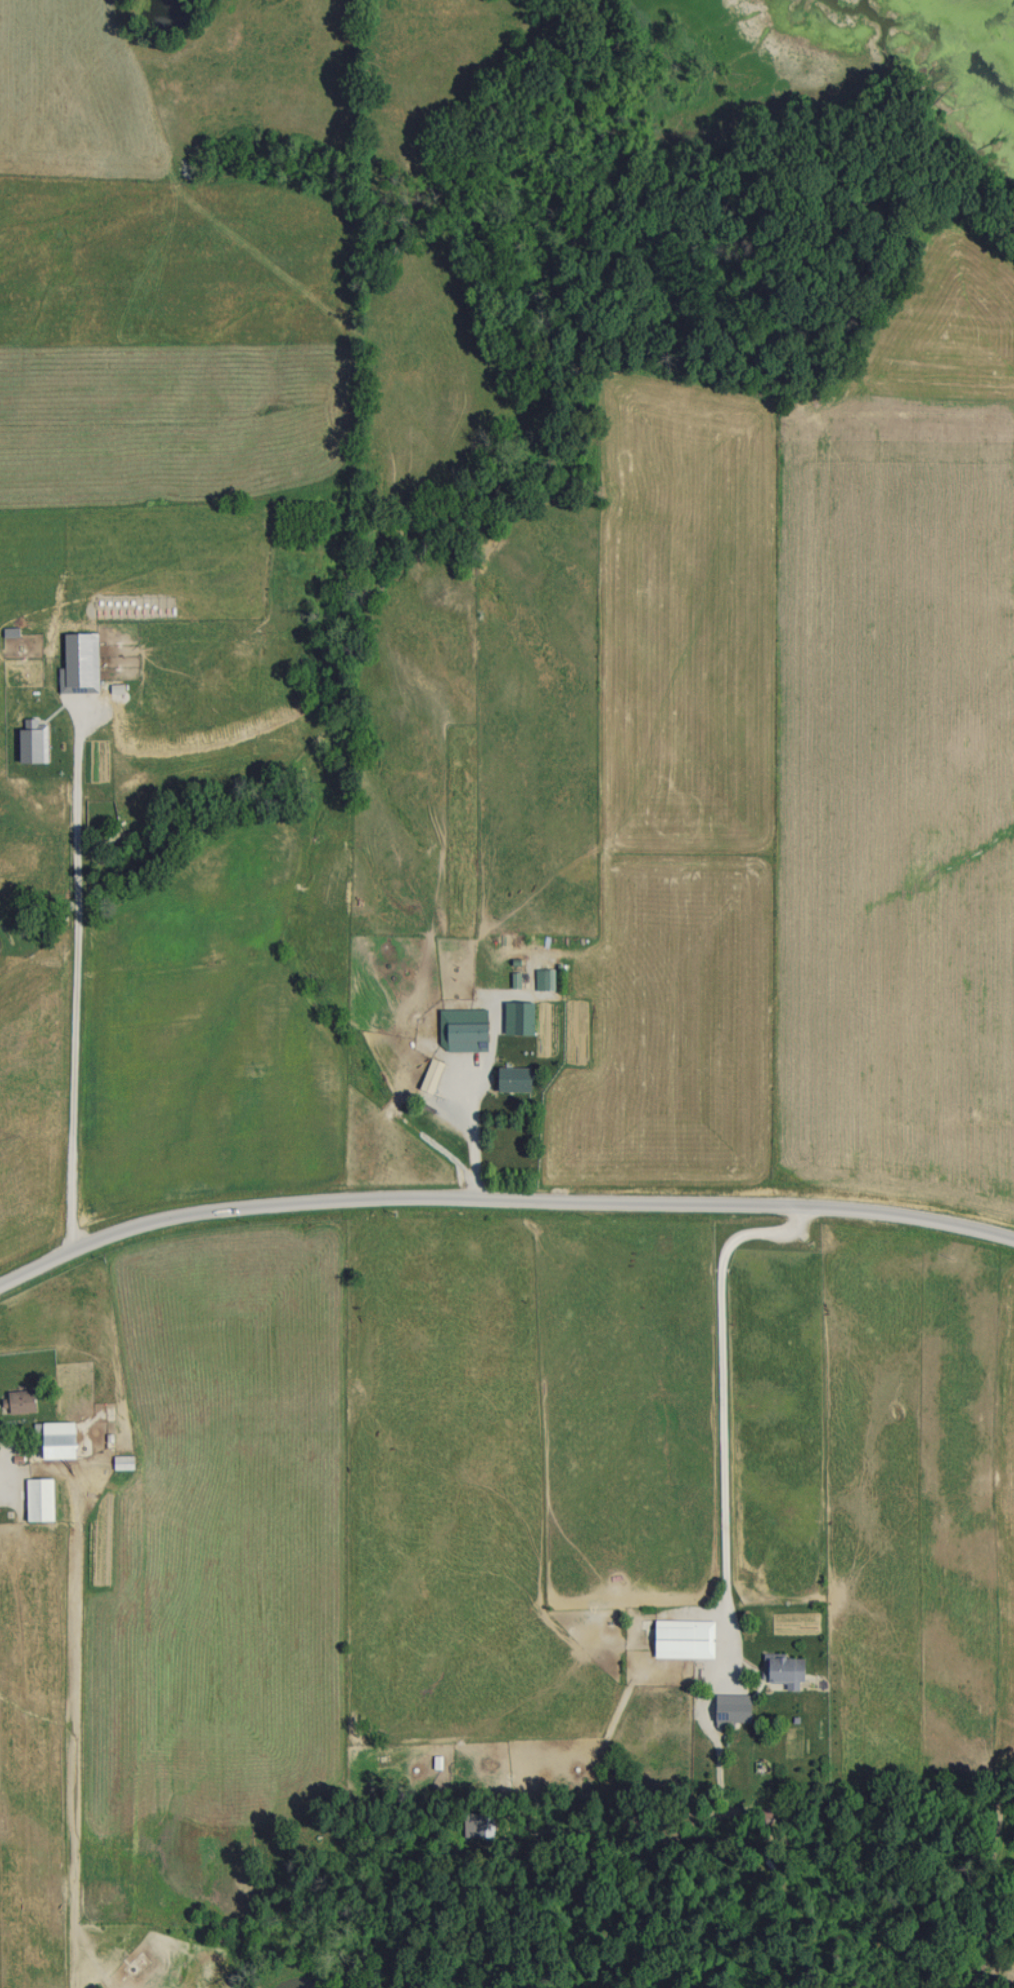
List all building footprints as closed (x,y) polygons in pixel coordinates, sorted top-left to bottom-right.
[(552,968),(535,968),(535,989),(552,989),(552,968)] [(510,987),(518,987),(518,973),(510,973),(510,987)] [(485,1024),(443,1024),(443,1051),(485,1051),(485,1024)] [(430,1095),(443,1063),(429,1058),(416,1090),(430,1095)] [(529,1067),(492,1067),(492,1092),(529,1092),(529,1067)] [(363,1141),(354,1141),(354,1157),(363,1157),(363,1141)] [(34,1410),(32,1389),(1,1392),(4,1413),(34,1410)] [(34,1422),(34,1458),(73,1457),(73,1421),(34,1422)] [(131,1468),(131,1455),(112,1455),(112,1468),(131,1468)] [(23,1521),(50,1521),(50,1478),(23,1478),(23,1521)] [(713,1619),(650,1619),(650,1658),(713,1658),(713,1619)] [(800,1690),(800,1655),(761,1655),(761,1680),(783,1680),(783,1690),(800,1690)]
